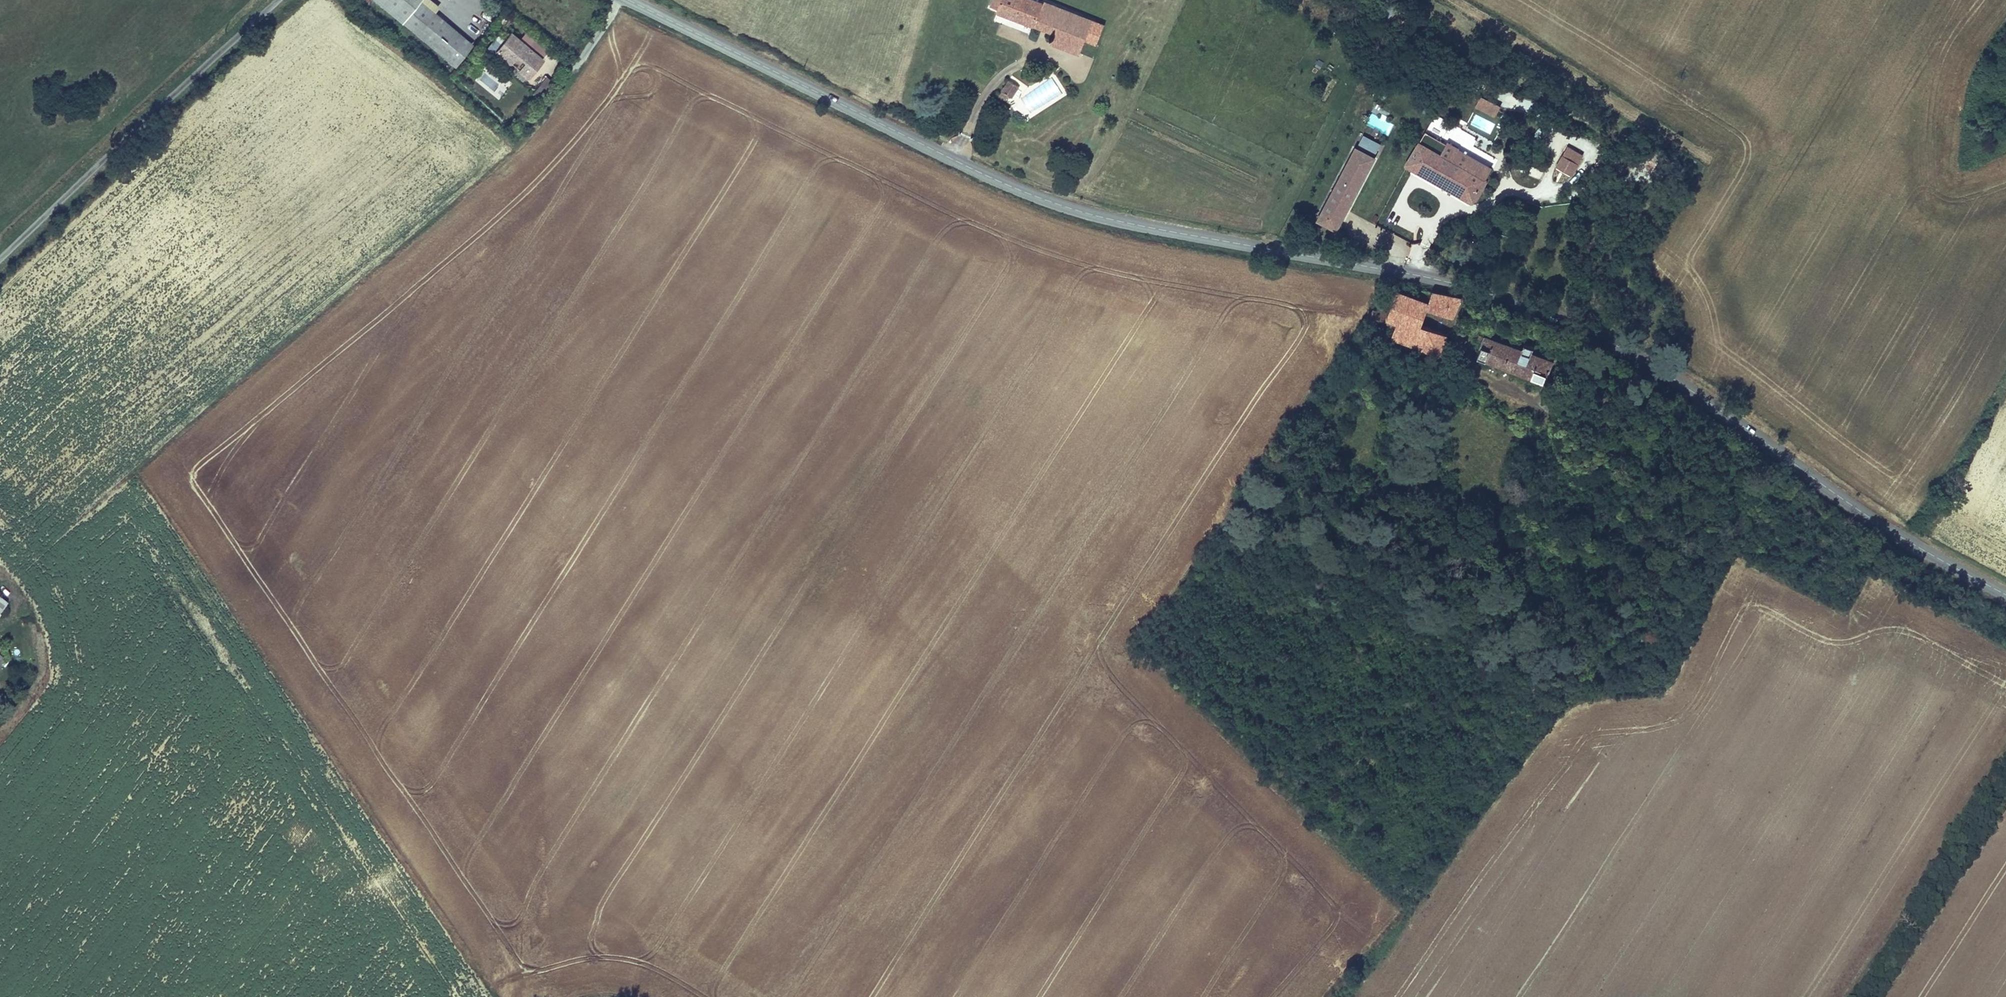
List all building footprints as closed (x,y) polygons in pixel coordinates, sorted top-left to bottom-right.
[(1049,44),(1064,50),(1076,18),(1029,0),(991,0),(987,10),(1052,35),(1049,44)] [(435,14),(420,2),(403,23),(417,36),(435,14)] [(435,14),(417,36),(455,67),(473,45),(435,14)] [(1076,18),(1064,50),(1079,56),(1091,24),(1076,18)] [(498,51),(530,77),(544,59),(512,33),(498,51)] [(544,100),(559,82),(550,75),(536,94),(544,100)] [(1006,94),(1009,96),(1016,87),(1006,79),(995,93),(1003,99),(1006,94)] [(1496,117),(1502,105),(1481,95),(1475,107),(1496,117)] [(1390,132),(1393,121),(1370,116),(1367,126),(1390,132)] [(1487,168),(1421,133),(1415,144),(1443,159),(1446,154),(1456,159),(1453,164),(1481,180),(1487,168)] [(1375,154),(1381,144),(1363,134),(1357,145),(1375,154)] [(1415,144),(1404,166),(1470,201),(1481,180),(1453,164),(1456,159),(1446,154),(1443,159),(1415,144)] [(1367,167),(1372,158),(1354,148),(1316,221),(1335,231),(1367,167)] [(1575,161),(1564,153),(1560,158),(1562,159),(1556,168),(1565,174),(1570,166),(1571,167),(1575,161)] [(1373,171),(1378,161),(1372,158),(1367,167),(1373,171)] [(1427,246),(1414,243),(1411,258),(1423,261),(1427,246)] [(1425,314),(1449,322),(1456,302),(1448,299),(1430,294),(1426,306),(1394,295),(1387,315),(1383,313),(1382,317),(1375,315),(1376,313),(1371,311),(1366,318),(1375,321),(1376,319),(1389,323),(1388,325),(1396,328),(1390,345),(1437,360),(1444,340),(1419,332),(1425,314)] [(1543,388),(1552,364),(1548,363),(1529,356),(1531,349),(1522,346),(1520,352),(1482,339),(1473,363),(1543,388)] [(2,611),(8,604),(9,602),(0,595),(0,614),(2,611)] [(14,609),(8,604),(2,611),(8,615),(14,609)]
